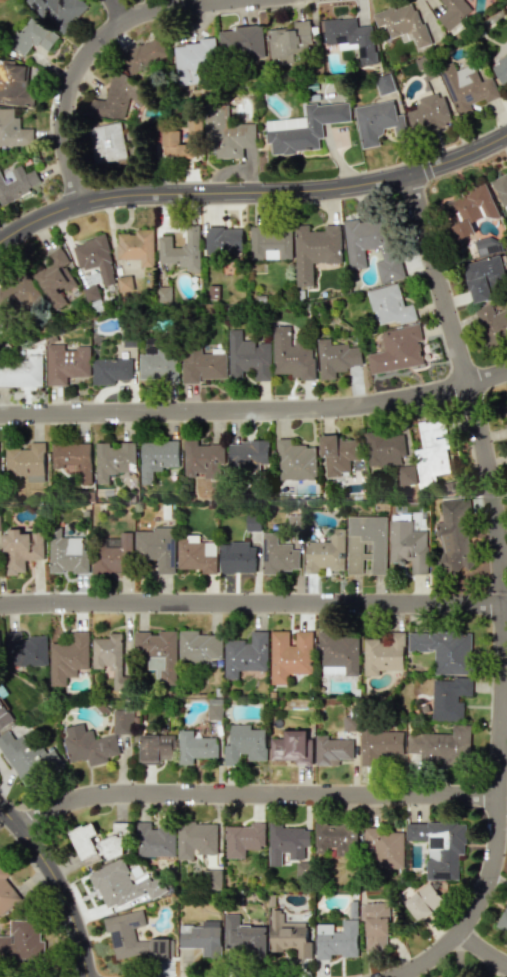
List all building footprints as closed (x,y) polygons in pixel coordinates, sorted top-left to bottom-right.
[(60,34),(86,8),(79,0),(27,0),(60,34)] [(374,15),(379,27),(387,24),(392,39),(402,35),(404,43),(415,39),(419,49),(431,44),(415,0),(374,15)] [(465,0),(442,0),(449,9),(438,17),(449,30),(473,11),(465,0)] [(8,44),(24,55),(34,42),(47,52),(58,37),(30,15),(8,44)] [(323,21),(326,45),(340,44),(341,50),(359,48),(361,65),(378,63),(374,25),(358,27),(357,17),(323,21)] [(273,62),(291,60),(291,55),(304,55),(303,45),(314,44),(312,20),(296,21),(296,28),(271,29),(273,62)] [(267,57),(266,26),(223,29),(225,59),(267,57)] [(171,58),(160,36),(122,54),(133,76),(171,58)] [(179,45),(180,85),(209,84),(209,65),(219,65),(218,38),(203,38),(203,44),(179,45)] [(503,86),(506,84),(506,56),(492,64),(503,86)] [(33,90),(25,89),(27,65),(0,62),(0,104),(32,107),(33,90)] [(458,116),(473,110),(471,104),(486,99),(487,102),(501,97),(493,77),(482,81),(475,64),(457,71),(454,62),(441,67),(458,116)] [(90,115),(126,120),(133,77),(111,73),(107,101),(92,98),(90,115)] [(376,78),(381,95),(397,91),(392,73),(376,78)] [(418,98),(420,109),(408,111),(413,133),(451,125),(444,92),(418,98)] [(363,148),(381,146),(380,136),(386,135),(385,129),(407,126),(405,114),(398,115),(396,101),(357,106),(363,148)] [(268,120),(270,144),(274,143),(275,154),(322,151),(322,138),(326,138),(325,123),(353,121),(352,102),(308,106),(309,117),(268,120)] [(259,123),(233,123),(233,104),(209,105),(210,145),(219,145),(219,158),(246,158),(246,148),(259,148),(259,123)] [(32,146),(32,129),(19,129),(19,118),(13,118),(13,107),(0,107),(0,146),(32,146)] [(164,129),(165,147),(169,147),(169,158),(204,157),(203,119),(190,119),(191,128),(164,129)] [(127,160),(121,122),(88,127),(94,165),(127,160)] [(41,186),(34,169),(25,174),(21,165),(10,170),(14,180),(4,184),(0,174),(0,204),(41,186)] [(498,213),(485,184),(443,203),(460,240),(476,233),(472,225),(498,213)] [(350,269),(369,268),(367,250),(383,248),(384,261),(379,261),(381,282),(399,280),(394,218),(346,222),(350,269)] [(159,236),(159,264),(180,264),(180,270),(200,270),(199,225),(186,225),(186,246),(172,246),(172,235),(159,236)] [(299,287),(315,286),(315,263),(343,263),(343,225),(327,225),(327,231),(312,231),(311,225),(297,225),(299,287)] [(245,227),(207,228),(208,254),(245,253),(245,227)] [(294,259),(294,228),(253,228),(253,259),(294,259)] [(117,233),(117,259),(140,260),(140,267),(152,267),(153,229),(135,229),(135,233),(117,233)] [(72,244),(79,271),(98,266),(103,286),(116,283),(104,236),(72,244)] [(479,256),(503,251),(500,236),(476,241),(479,256)] [(33,274),(52,310),(67,303),(62,293),(76,285),(66,266),(70,264),(60,246),(45,254),(51,264),(33,274)] [(465,262),(472,303),(499,298),(496,281),(505,279),(501,256),(465,262)] [(4,318),(41,299),(26,271),(0,285),(0,310),(4,318)] [(116,277),(119,294),(133,292),(131,275),(116,277)] [(418,319),(415,304),(405,306),(400,284),(369,291),(373,312),(378,311),(382,326),(418,319)] [(171,301),(171,286),(156,287),(156,302),(171,301)] [(506,309),(497,313),(493,302),(474,310),(489,343),(506,335),(506,310),(506,309)] [(425,365),(420,340),(423,340),(421,325),(382,331),(385,351),(368,354),(371,374),(425,365)] [(274,374),(293,374),(293,380),(315,379),(315,341),(293,341),(292,326),(273,326),(274,374)] [(229,377),(243,377),(243,370),(254,370),(254,381),(270,381),(270,344),(255,344),(255,341),(243,341),(243,329),(229,330),(229,377)] [(337,379),(336,369),(363,367),(362,346),(350,347),(350,343),(332,344),(332,338),(318,339),(321,380),(337,379)] [(46,386),(66,385),(66,376),(89,376),(89,346),(73,346),(73,350),(63,350),(63,344),(46,344),(46,386)] [(175,382),(176,349),(141,348),(140,381),(175,382)] [(182,350),(183,383),(200,383),(200,379),(226,378),(226,354),(202,354),(202,350),(182,350)] [(41,386),(41,355),(27,355),(27,362),(0,362),(0,386),(41,386)] [(92,359),(92,384),(115,384),(115,380),(131,380),(131,359),(92,359)] [(414,450),(420,487),(436,485),(435,475),(452,472),(444,419),(418,423),(422,449),(414,450)] [(409,464),(406,431),(365,434),(367,467),(409,464)] [(326,477),(341,477),(341,472),(350,472),(349,460),(358,459),(358,440),(340,441),(340,435),(320,436),(321,457),(325,457),(326,477)] [(315,479),(314,445),(290,446),(290,438),(277,439),(278,480),(315,479)] [(198,440),(183,440),(184,479),(223,478),(223,445),(198,446),(198,440)] [(228,442),(229,469),(260,468),(260,464),(268,464),(267,441),(228,442)] [(5,448),(5,482),(24,482),(44,482),(44,442),(30,442),(30,448),(5,448)] [(95,443),(96,484),(108,483),(108,473),(135,472),(134,442),(118,442),(118,447),(109,447),(109,442),(95,443)] [(140,442),(141,484),(152,484),(152,471),(161,471),(161,467),(178,467),(178,442),(140,442)] [(91,484),(90,443),(52,444),(52,468),(65,468),(65,465),(78,465),(78,484),(91,484)] [(397,467),(400,486),(417,484),(414,465),(397,467)] [(440,501),(442,522),(436,523),(441,571),(460,569),(459,569),(472,568),(466,498),(440,501)] [(245,531),(260,531),(260,515),(246,515),(245,531)] [(385,517),(346,517),(346,574),(362,574),(362,560),(370,560),(370,575),(385,575),(385,517)] [(389,562),(411,562),(411,574),(426,574),(426,531),(411,531),(411,520),(388,520),(389,562)] [(49,572),(88,573),(88,538),(60,537),(61,528),(50,527),(49,572)] [(305,541),(305,574),(317,574),(317,568),(328,568),(328,573),(343,573),(343,529),(329,528),(329,542),(305,541)] [(134,529),(134,559),(157,559),(157,574),(174,574),(173,529),(134,529)] [(43,559),(42,532),(20,532),(20,531),(3,531),(4,574),(25,574),(24,560),(43,559)] [(119,538),(93,539),(94,574),(128,573),(127,557),(132,557),(131,532),(119,532),(119,538)] [(261,533),(261,573),(298,572),(298,546),(276,546),(276,533),(261,533)] [(177,536),(177,569),(201,569),(201,574),(215,574),(216,542),(198,542),(198,537),(177,536)] [(253,542),(219,543),(220,574),(254,573),(253,542)] [(222,659),(222,635),(199,635),(199,630),(179,631),(180,660),(222,659)] [(5,632),(7,666),(47,665),(46,636),(21,637),(21,631),(5,632)] [(49,643),(49,686),(65,686),(65,677),(76,677),(76,669),(88,669),(88,631),(71,631),(71,643),(49,643)] [(177,631),(158,631),(158,633),(134,632),(134,656),(148,656),(147,670),(157,670),(157,684),(176,684),(177,631)] [(225,640),(224,679),(239,679),(239,670),(267,671),(268,631),(251,631),(251,640),(225,640)] [(270,631),(271,685),(286,684),(286,674),(312,674),(312,631),(295,631),(296,645),(289,645),(289,631),(270,631)] [(358,675),(359,637),(334,637),(334,631),(320,631),(319,674),(358,675)] [(379,639),(364,639),(363,676),(378,676),(378,670),(403,671),(403,632),(388,632),(388,646),(379,645),(379,639)] [(471,632),(409,633),(409,651),(435,651),(436,675),(471,674),(471,632)] [(121,633),(109,633),(109,638),(92,638),(92,667),(112,667),(112,691),(130,690),(130,669),(122,670),(121,633)] [(434,679),(433,721),(463,721),(464,698),(473,698),(473,679),(434,679)] [(222,720),(223,699),(209,699),(208,720),(222,720)] [(12,722),(0,701),(0,729),(12,722)] [(344,730),(359,731),(360,709),(345,709),(344,730)] [(130,711),(112,711),(113,734),(131,734),(130,711)] [(68,763),(87,759),(89,766),(107,762),(106,757),(119,754),(115,735),(93,739),(91,730),(84,732),(82,723),(64,727),(66,736),(63,737),(68,763)] [(224,765),(240,765),(240,753),(248,754),(248,761),(266,761),(267,729),(251,729),(251,725),(230,724),(230,746),(225,746),(224,765)] [(408,753),(421,753),(421,762),(470,762),(470,725),(453,725),(453,734),(408,733),(408,753)] [(27,788),(61,763),(51,750),(46,754),(35,740),(23,748),(9,729),(0,735),(0,752),(27,788)] [(178,765),(194,765),(194,758),(218,759),(219,737),(194,737),(194,730),(179,730),(178,765)] [(312,738),(308,738),(308,730),(285,730),(285,738),(270,738),(271,760),(296,760),(296,765),(312,765),(312,738)] [(403,763),(404,732),(362,730),(361,762),(403,763)] [(140,735),(140,764),(159,765),(159,759),(173,760),(174,735),(140,735)] [(316,765),(338,766),(339,759),(353,759),(353,740),(328,739),(328,736),(316,735),(316,765)] [(150,822),(136,822),(136,856),(175,856),(175,828),(151,829),(150,822)] [(226,827),(226,858),(246,858),(246,849),(266,848),(265,822),(251,822),(251,826),(226,827)] [(408,840),(428,840),(428,879),(460,880),(460,852),(467,852),(467,823),(408,822),(408,840)] [(83,867),(99,860),(106,861),(123,854),(123,839),(128,837),(128,823),(112,823),(112,835),(97,841),(99,846),(95,846),(92,837),(97,835),(93,824),(85,824),(69,831),(83,867)] [(218,823),(178,823),(178,859),(196,860),(196,854),(218,854),(218,823)] [(283,828),(283,823),(270,823),(270,858),(309,859),(309,828),(283,828)] [(315,853),(328,853),(328,848),(336,848),(336,854),(356,855),(357,826),(316,825),(315,853)] [(404,830),(364,830),(363,845),(375,845),(375,868),(404,868),(404,830)] [(105,910),(146,893),(149,899),(166,892),(159,876),(149,880),(147,875),(131,881),(122,859),(89,873),(105,910)] [(4,879),(10,874),(0,863),(0,915),(20,899),(4,879)] [(222,869),(205,870),(205,889),(222,889),(222,869)] [(445,903),(430,882),(404,902),(419,922),(445,903)] [(365,947),(388,947),(388,903),(365,903),(365,947)] [(506,932),(506,906),(498,928),(506,932)] [(269,950),(297,950),(297,958),(311,959),(311,942),(306,942),(307,922),(284,922),(284,909),(270,908),(269,950)] [(114,960),(150,953),(147,940),(136,942),(133,928),(145,925),(142,910),(105,917),(114,960)] [(267,927),(239,926),(239,914),(224,914),(224,929),(229,929),(229,951),(266,952),(267,927)] [(316,924),(315,959),(330,960),(330,956),(357,956),(358,920),(342,919),(341,932),(332,931),(333,924),(316,924)] [(43,960),(44,940),(39,940),(39,920),(9,920),(9,936),(0,936),(0,959),(43,960)] [(220,958),(220,921),(202,920),(202,925),(179,925),(179,948),(202,948),(202,957),(220,958)] [(172,939),(149,939),(150,959),(172,959),(172,939)]
